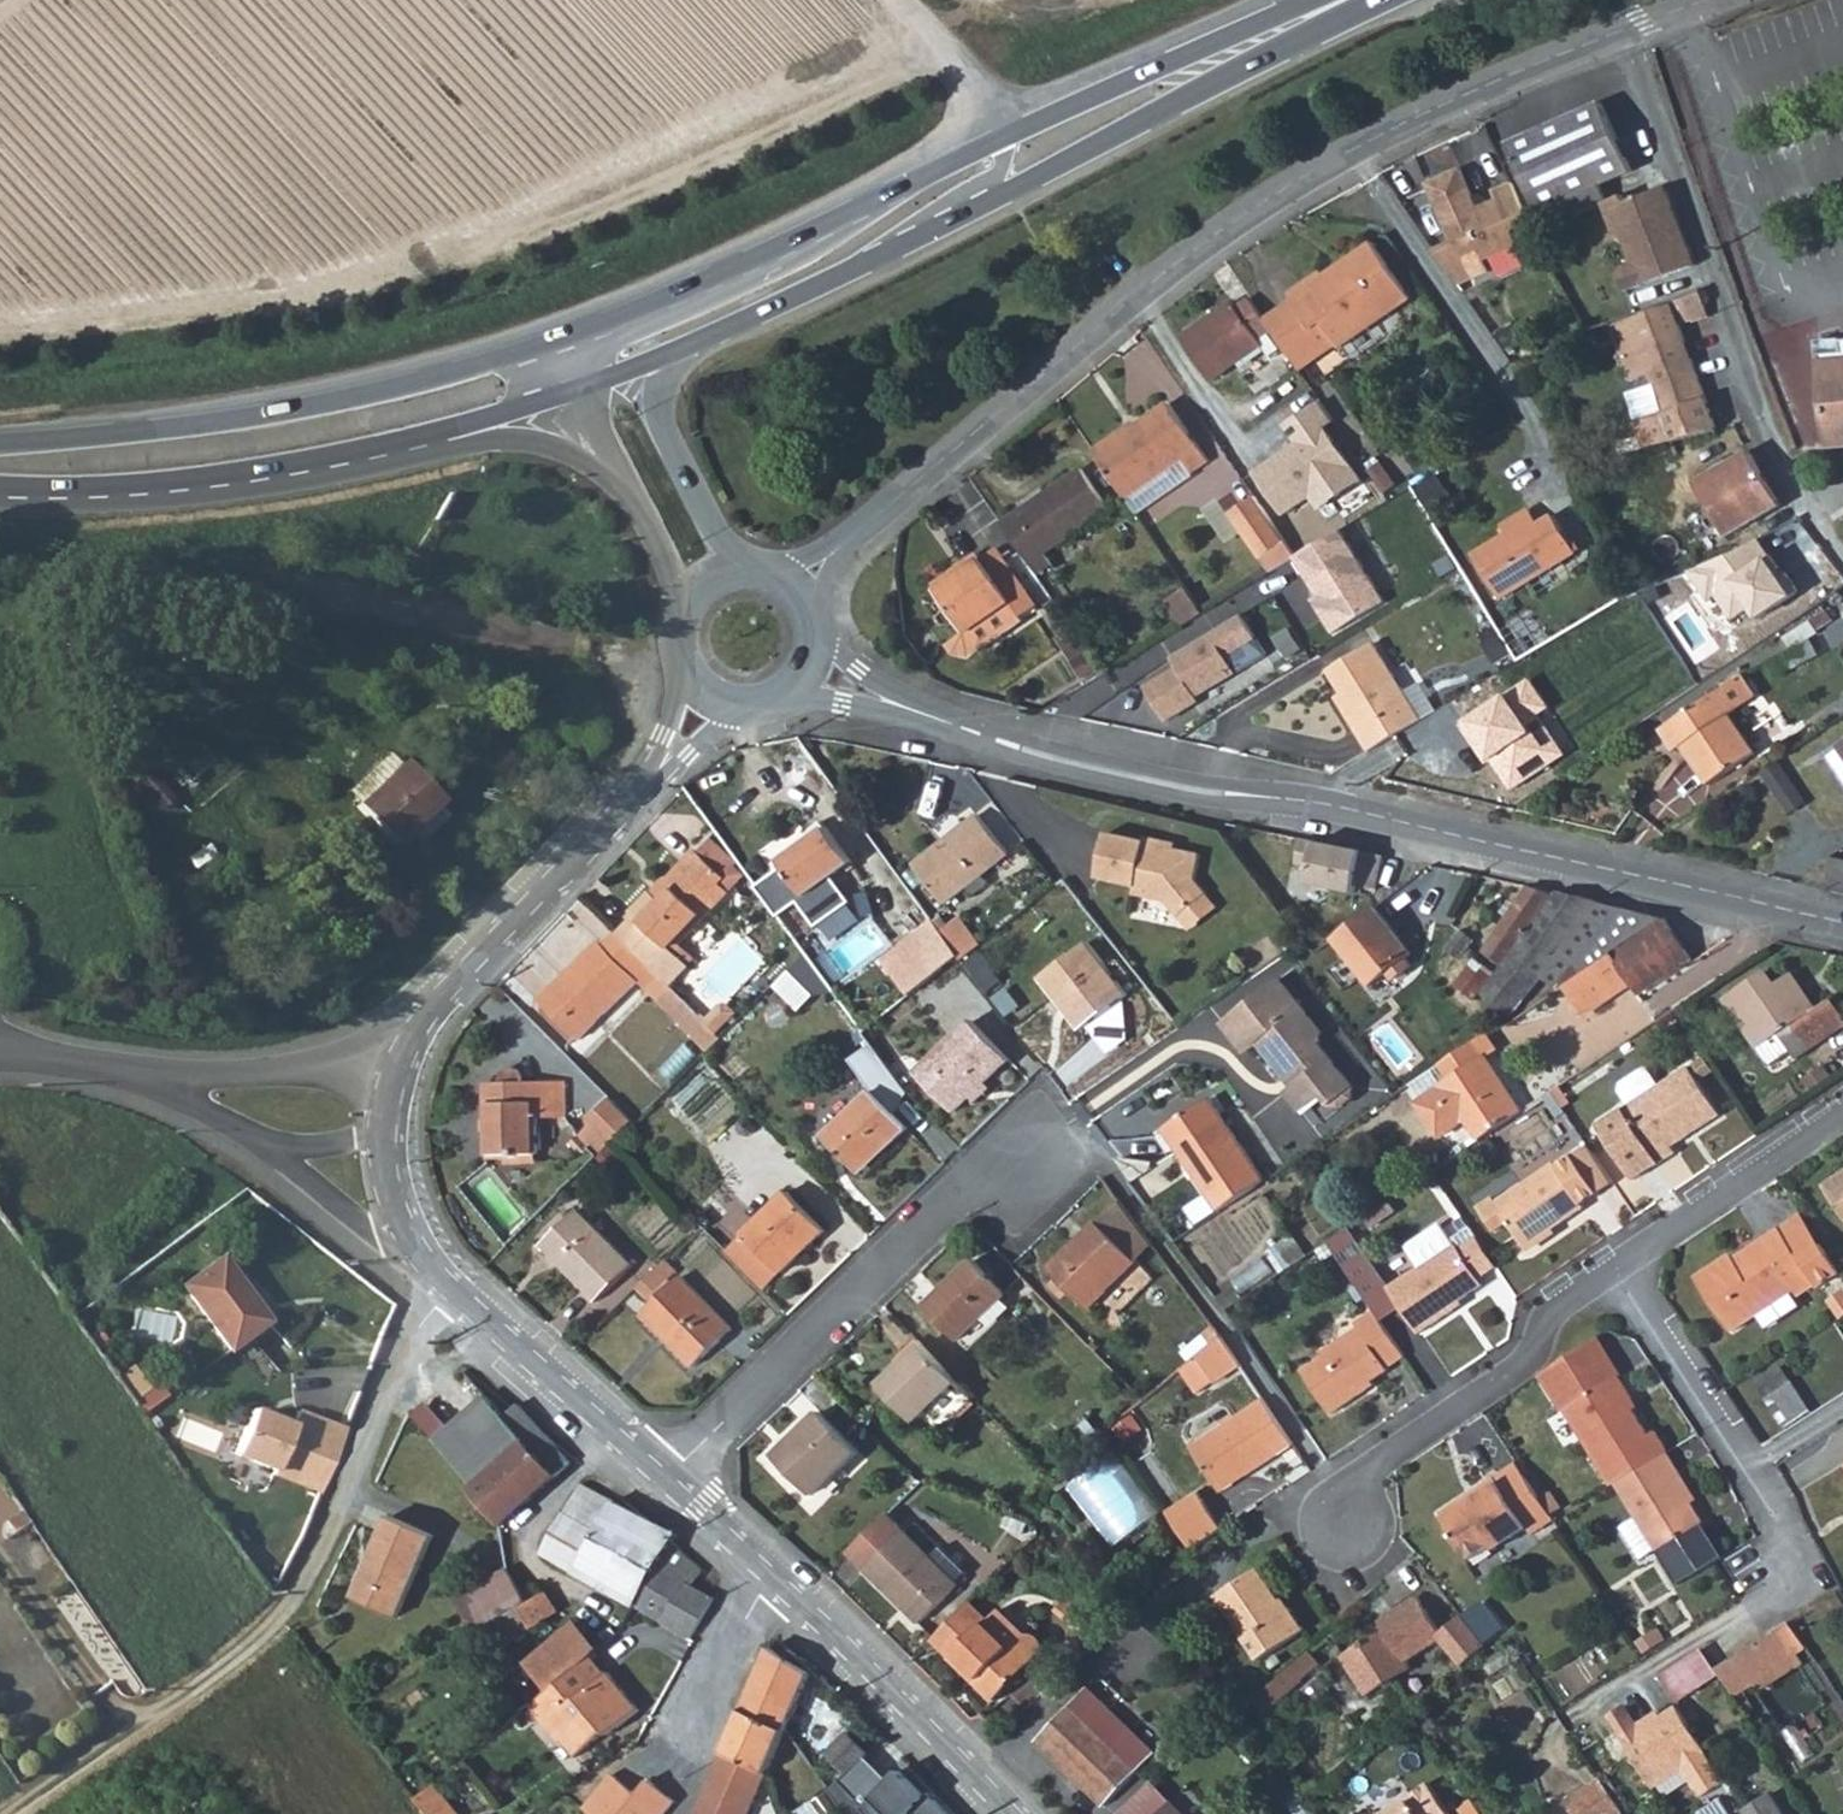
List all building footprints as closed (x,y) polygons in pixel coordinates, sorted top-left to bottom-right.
[(1550,230),(1559,226),(1607,205),(1608,204),(1603,189),(1635,176),(1607,106),(1513,143),(1550,230)] [(1538,234),(1514,179),(1495,187),(1499,196),(1480,204),(1477,205),(1472,193),(1475,192),(1463,165),(1429,179),(1454,238),(1454,239),(1459,240),(1464,254),(1465,253),(1481,247),(1485,256),(1538,234)] [(1627,196),(1608,204),(1607,205),(1622,244),(1628,242),(1636,264),(1627,268),(1623,276),(1629,295),(1700,269),(1671,191),(1631,207),(1627,196)] [(1477,205),(1480,204),(1475,192),(1472,193),(1477,205)] [(1436,245),(1464,286),(1477,281),(1465,253),(1464,254),(1459,240),(1454,239),(1454,238),(1436,245)] [(1272,326),(1279,335),(1305,374),(1393,317),(1396,320),(1416,307),(1379,250),(1358,263),(1361,269),(1333,287),(1326,278),(1292,300),(1297,309),(1272,326)] [(1675,304),(1683,324),(1697,320),(1698,322),(1713,317),(1704,295),(1675,304)] [(1264,345),(1279,335),(1272,326),(1258,304),(1242,314),(1239,308),(1186,343),(1213,385),(1267,350),(1264,345)] [(1683,324),(1675,304),(1618,324),(1617,325),(1620,338),(1618,339),(1629,368),(1646,362),(1667,415),(1645,421),(1653,449),(1675,443),(1719,431),(1683,324)] [(1825,357),(1842,355),(1842,343),(1824,345),(1825,357)] [(1833,449),(1842,448),(1842,355),(1825,357),(1833,449)] [(1166,479),(1188,464),(1198,476),(1214,465),(1176,409),(1143,432),(1145,435),(1129,446),(1124,440),(1100,457),(1132,503),(1166,479)] [(1675,443),(1678,455),(1723,442),(1719,431),(1675,443)] [(1699,484),(1727,541),(1786,508),(1754,453),(1731,465),(1699,484)] [(1176,492),(1198,476),(1188,464),(1166,479),(1176,492)] [(1084,470),(1006,525),(1040,575),(1056,563),(1051,554),(1112,511),(1084,470)] [(1261,503),(1236,520),(1267,564),(1292,547),(1261,503)] [(1512,533),(1478,555),(1505,597),(1582,549),(1559,514),(1544,524),(1535,509),(1507,527),(1512,533)] [(1292,547),(1267,564),(1277,579),(1302,562),(1292,547)] [(966,569),(971,575),(943,594),(972,636),(1017,605),(1020,605),(1028,616),(1045,606),(1006,550),(989,562),(984,556),(966,569)] [(939,587),(943,594),(971,575),(966,569),(939,587)] [(1176,607),(1193,633),(1213,620),(1195,594),(1176,607)] [(1017,605),(972,636),(958,646),(965,655),(978,658),(1031,622),(1028,616),(1020,605),(1017,605)] [(1772,640),(1785,671),(1842,647),(1842,617),(1841,612),(1772,640)] [(1150,684),(1170,720),(1277,660),(1251,613),(1176,655),(1182,666),(1150,684)] [(1432,720),(1424,707),(1384,644),(1340,672),(1355,696),(1362,708),(1355,712),(1381,753),(1432,720)] [(1518,664),(1508,650),(1497,657),(1506,671),(1518,664)] [(1675,734),(1688,755),(1694,752),(1719,789),(1765,759),(1741,722),(1766,705),(1752,684),(1675,734)] [(1355,696),(1348,701),(1355,712),(1362,708),(1355,696)] [(1424,707),(1432,720),(1447,711),(1439,698),(1424,707)] [(451,804),(455,800),(421,762),(370,806),(403,844),(423,827),(436,842),(463,819),(451,804)] [(1814,805),(1786,763),(1769,775),(1796,816),(1814,805)] [(917,867),(948,905),(1011,855),(981,817),(917,867)] [(786,867),(807,896),(834,877),(854,862),(829,827),(782,861),(786,867)] [(1147,836),(1109,831),(1102,875),(1139,880),(1138,891),(1170,895),(1182,909),(1209,887),(1198,874),(1203,848),(1177,843),(1166,842),(1167,835),(1147,832),(1147,836)] [(1166,842),(1177,843),(1178,837),(1167,835),(1166,842)] [(619,933),(660,974),(670,984),(687,967),(672,950),(743,884),(734,874),(742,866),(716,840),(703,853),(700,850),(667,881),(671,885),(660,896),(654,892),(633,911),(637,916),(619,933)] [(1383,857),(1302,840),(1297,865),(1311,868),(1308,885),(1354,894),(1356,887),(1376,891),(1383,857)] [(786,867),(759,887),(781,918),(801,904),(818,927),(853,903),(834,877),(807,896),(786,867)] [(1194,923),(1221,901),(1209,887),(1182,909),(1194,923)] [(1618,929),(1620,927),(1625,909),(1559,893),(1555,897),(1532,887),(1490,952),(1508,965),(1501,975),(1485,997),(1514,1019),(1570,945),(1587,959),(1616,928),(1618,929)] [(1618,929),(1633,944),(1666,921),(1625,909),(1620,927),(1618,929)] [(1379,911),(1338,944),(1374,987),(1415,954),(1379,911)] [(1695,961),(1666,921),(1633,944),(1600,967),(1618,999),(1621,1004),(1643,1000),(1647,998),(1645,994),(1695,961)] [(913,992),(962,956),(937,922),(888,958),(913,992)] [(660,974),(619,933),(618,932),(604,944),(600,940),(539,997),(578,1037),(639,979),(647,986),(660,974)] [(1458,944),(1469,953),(1476,945),(1465,935),(1458,944)] [(1046,984),(1085,1035),(1130,1000),(1091,950),(1046,984)] [(1461,986),(1480,1004),(1485,997),(1501,975),(1481,960),(1461,986)] [(1600,967),(1562,994),(1552,1000),(1571,1029),(1618,999),(1600,967)] [(1764,1047),(1784,1033),(1825,1007),(1813,989),(1809,992),(1797,974),(1784,983),(1774,968),(1731,997),(1764,1047)] [(816,1001),(792,974),(776,990),(800,1016),(816,1001)] [(1285,980),(1230,1023),(1253,1053),(1266,1044),(1291,1078),(1295,1076),(1302,1085),(1292,1093),(1306,1113),(1328,1097),(1336,1107),(1347,1108),(1357,1099),(1359,1089),(1325,1045),(1326,1043),(1327,1033),(1285,980)] [(1825,1007),(1784,1033),(1801,1059),(1842,1032),(1842,1011),(1836,1000),(1825,1007)] [(919,1072),(959,1111),(1013,1060),(974,1021),(919,1072)] [(1492,1061),(1505,1053),(1493,1036),(1443,1068),(1454,1084),(1423,1105),(1445,1139),(1471,1121),(1486,1142),(1527,1114),(1492,1061)] [(875,1044),(847,1065),(873,1094),(891,1113),(911,1093),(875,1044)] [(1677,1153),(1673,1147),(1722,1113),(1689,1066),(1658,1087),(1649,1074),(1642,1073),(1622,1086),(1621,1093),(1630,1107),(1600,1128),(1637,1181),(1677,1153)] [(507,1072),(501,1081),(486,1081),(485,1154),(533,1155),(534,1116),(555,1116),(556,1083),(524,1082),(523,1075),(516,1069),(507,1072)] [(881,1150),(885,1153),(908,1131),(891,1113),(873,1094),(828,1138),(859,1170),(881,1150)] [(612,1144),(617,1140),(635,1122),(612,1098),(589,1121),(593,1125),(612,1144)] [(1219,1215),(1246,1197),(1264,1185),(1213,1102),(1166,1131),(1178,1152),(1219,1215)] [(581,1138),(599,1157),(612,1144),(593,1125),(581,1138)] [(1155,1137),(1168,1157),(1178,1152),(1166,1131),(1155,1137)] [(1605,1168),(1593,1150),(1562,1171),(1559,1167),(1501,1206),(1498,1201),(1483,1212),(1499,1236),(1513,1226),(1530,1252),(1589,1212),(1587,1208),(1602,1197),(1590,1179),(1605,1168)] [(1602,1197),(1617,1187),(1605,1168),(1590,1179),(1602,1197)] [(1828,1186),(1842,1208),(1842,1176),(1828,1186)] [(746,1237),(784,1275),(827,1233),(789,1194),(746,1237)] [(1138,1262),(1156,1246),(1125,1202),(1103,1221),(1138,1262)] [(537,1246),(591,1301),(628,1264),(574,1209),(537,1246)] [(1803,1259),(1824,1244),(1804,1214),(1783,1229),(1803,1259)] [(1051,1266),(1087,1307),(1138,1262),(1103,1221),(1051,1266)] [(1405,1247),(1418,1267),(1451,1244),(1438,1224),(1405,1247)] [(1842,1273),(1824,1244),(1803,1259),(1783,1229),(1739,1259),(1737,1255),(1700,1280),(1736,1333),(1797,1291),(1801,1297),(1842,1273)] [(1329,1243),(1367,1301),(1388,1288),(1349,1230),(1329,1243)] [(1477,1279),(1496,1266),(1476,1236),(1457,1248),(1453,1243),(1451,1244),(1418,1267),(1388,1288),(1399,1306),(1418,1333),(1450,1312),(1447,1308),(1482,1285),(1477,1279)] [(746,1237),(729,1253),(767,1292),(784,1275),(746,1237)] [(219,1261),(182,1292),(233,1352),(270,1321),(219,1261)] [(994,1333),(985,1324),(1010,1300),(977,1264),(929,1309),(971,1355),(994,1333)] [(643,1316),(693,1368),(731,1331),(681,1279),(643,1316)] [(1388,1288),(1367,1301),(1374,1310),(1380,1319),(1399,1306),(1388,1288)] [(1364,1387),(1405,1356),(1380,1319),(1374,1310),(1355,1324),(1358,1329),(1321,1354),(1325,1359),(1304,1374),(1332,1416),(1367,1392),(1364,1387)] [(1185,1358),(1193,1368),(1200,1362),(1224,1342),(1216,1331),(1185,1358)] [(1535,1377),(1545,1392),(1572,1373),(1576,1378),(1604,1358),(1591,1339),(1535,1377)] [(1219,1387),(1243,1369),(1224,1342),(1200,1362),(1219,1387)] [(946,1426),(976,1397),(926,1343),(882,1385),(916,1422),(929,1409),(946,1426)] [(1562,1413),(1613,1486),(1617,1484),(1667,1450),(1653,1429),(1647,1434),(1632,1413),(1624,1401),(1628,1397),(1614,1377),(1616,1375),(1604,1358),(1576,1378),(1572,1373),(1545,1392),(1560,1414),(1562,1413)] [(1760,1384),(1800,1444),(1825,1429),(1785,1368),(1760,1384)] [(476,1439),(506,1416),(489,1395),(439,1439),(444,1446),(468,1428),(476,1439)] [(1244,1470),(1248,1477),(1295,1445),(1264,1401),(1194,1447),(1220,1486),(1244,1470)] [(575,1465),(522,1403),(506,1416),(476,1439),(468,1428),(444,1446),(475,1488),(469,1492),(502,1529),(575,1465)] [(278,1422),(255,1413),(238,1457),(278,1473),(276,1477),(295,1485),(320,1422),(300,1414),(296,1424),(279,1418),(278,1422)] [(775,1463),(812,1501),(857,1458),(820,1419),(775,1463)] [(1683,1472),(1667,1450),(1617,1484),(1639,1517),(1661,1550),(1662,1551),(1707,1521),(1677,1476),(1683,1472)] [(1541,1497),(1517,1462),(1441,1513),(1473,1559),(1493,1545),(1495,1549),(1528,1526),(1533,1533),(1555,1517),(1552,1512),(1547,1506),(1541,1497)] [(1220,1486),(1225,1493),(1248,1477),(1244,1470),(1220,1486)] [(599,1535),(618,1502),(583,1485),(564,1516),(599,1535)] [(1547,1506),(1552,1512),(1562,1505),(1551,1490),(1541,1497),(1547,1506)] [(1203,1495),(1173,1515),(1197,1551),(1227,1531),(1203,1495)] [(599,1535),(564,1516),(541,1553),(637,1608),(676,1547),(683,1536),(618,1502),(599,1535)] [(397,1619),(435,1537),(391,1517),(353,1599),(397,1619)] [(1643,1562),(1661,1550),(1639,1517),(1621,1530),(1643,1562)] [(961,1589),(958,1586),(931,1558),(892,1520),(853,1557),(921,1627),(961,1589)] [(667,1625),(691,1584),(698,1588),(707,1572),(676,1547),(637,1608),(667,1625)] [(931,1558),(958,1586),(967,1578),(940,1551),(931,1558)] [(482,1631),(501,1619),(520,1609),(527,1605),(504,1570),(450,1605),(471,1638),(482,1631)] [(1224,1598),(1266,1662),(1310,1632),(1295,1610),(1292,1612),(1264,1570),(1224,1598)] [(698,1588),(691,1584),(667,1625),(688,1638),(708,1604),(713,1598),(698,1588)] [(545,1595),(527,1605),(520,1609),(533,1630),(555,1614),(545,1595)] [(708,1604),(715,1612),(721,1603),(713,1598),(708,1604)] [(1425,1653),(1427,1657),(1450,1644),(1426,1603),(1385,1627),(1389,1634),(1346,1659),(1370,1699),(1414,1674),(1408,1663),(1425,1653)] [(708,1604),(688,1638),(697,1643),(715,1612),(708,1604)] [(1087,1610),(1068,1604),(1061,1610),(1076,1623),(1083,1616),(1087,1610)] [(990,1625),(972,1607),(937,1641),(999,1705),(1043,1661),(1041,1647),(1027,1639),(1015,1651),(1010,1646),(1023,1634),(1002,1613),(990,1625)] [(533,1630),(520,1609),(501,1619),(517,1643),(533,1630)] [(517,1643),(501,1619),(482,1631),(492,1642),(498,1638),(506,1651),(517,1643)] [(548,1688),(550,1691),(591,1657),(602,1649),(579,1621),(528,1664),(548,1688)] [(1773,1632),(1755,1643),(1760,1650),(1776,1673),(1793,1663),(1773,1632)] [(1023,1634),(1010,1646),(1015,1651),(1027,1639),(1023,1634)] [(1755,1643),(1717,1668),(1720,1672),(1722,1675),(1735,1693),(1750,1683),(1754,1688),(1776,1673),(1760,1650),(1755,1643)] [(788,1658),(776,1649),(746,1709),(787,1731),(817,1667),(796,1650),(788,1658)] [(1677,1704),(1722,1675),(1719,1671),(1717,1668),(1705,1649),(1660,1677),(1677,1704)] [(540,1704),(569,1739),(566,1742),(579,1758),(608,1734),(610,1736),(641,1710),(610,1674),(606,1675),(591,1657),(550,1691),(553,1695),(540,1704)] [(526,1706),(548,1688),(528,1664),(506,1683),(526,1706)] [(1091,1691),(1042,1746),(1109,1810),(1159,1756),(1091,1691)] [(564,1743),(566,1742),(569,1739),(540,1704),(535,1708),(564,1743)] [(768,1772),(787,1731),(746,1709),(736,1728),(727,1751),(768,1772)] [(1642,1729),(1625,1740),(1658,1790),(1688,1770),(1707,1798),(1731,1783),(1682,1709),(1667,1719),(1645,1734),(1642,1729)] [(1642,1729),(1645,1734),(1667,1719),(1663,1714),(1642,1729)] [(766,1776),(768,1772),(727,1751),(716,1775),(699,1813),(750,1813),(766,1776)] [(675,1793),(689,1775),(669,1761),(657,1753),(651,1761),(639,1776),(674,1795),(675,1793)] [(639,1776),(621,1764),(606,1783),(652,1813),(659,1813),(674,1795),(639,1776)] [(831,1793),(847,1813),(860,1813),(864,1810),(868,1813),(912,1813),(915,1811),(917,1813),(954,1813),(933,1792),(929,1796),(903,1770),(868,1805),(844,1781),(831,1793)] [(675,1793),(687,1801),(700,1784),(694,1779),(689,1775),(675,1793)] [(1629,1813),(1606,1779),(1571,1802),(1579,1813),(1628,1813),(1629,1813)] [(418,1799),(428,1813),(459,1813),(437,1783),(418,1799)] [(1433,1787),(1411,1801),(1414,1805),(1400,1813),(1451,1813),(1433,1787)] [(1154,1788),(1129,1813),(1160,1813),(1170,1805),(1154,1788)] [(1751,1813),(1787,1813),(1774,1796),(1750,1812),(1751,1813)] [(1724,1800),(1702,1813),(1703,1813),(1734,1813),(1724,1800)] [(1477,1802),(1466,1810),(1469,1813),(1485,1813),(1477,1802)] [(1160,1813),(1179,1813),(1170,1805),(1160,1813)]
